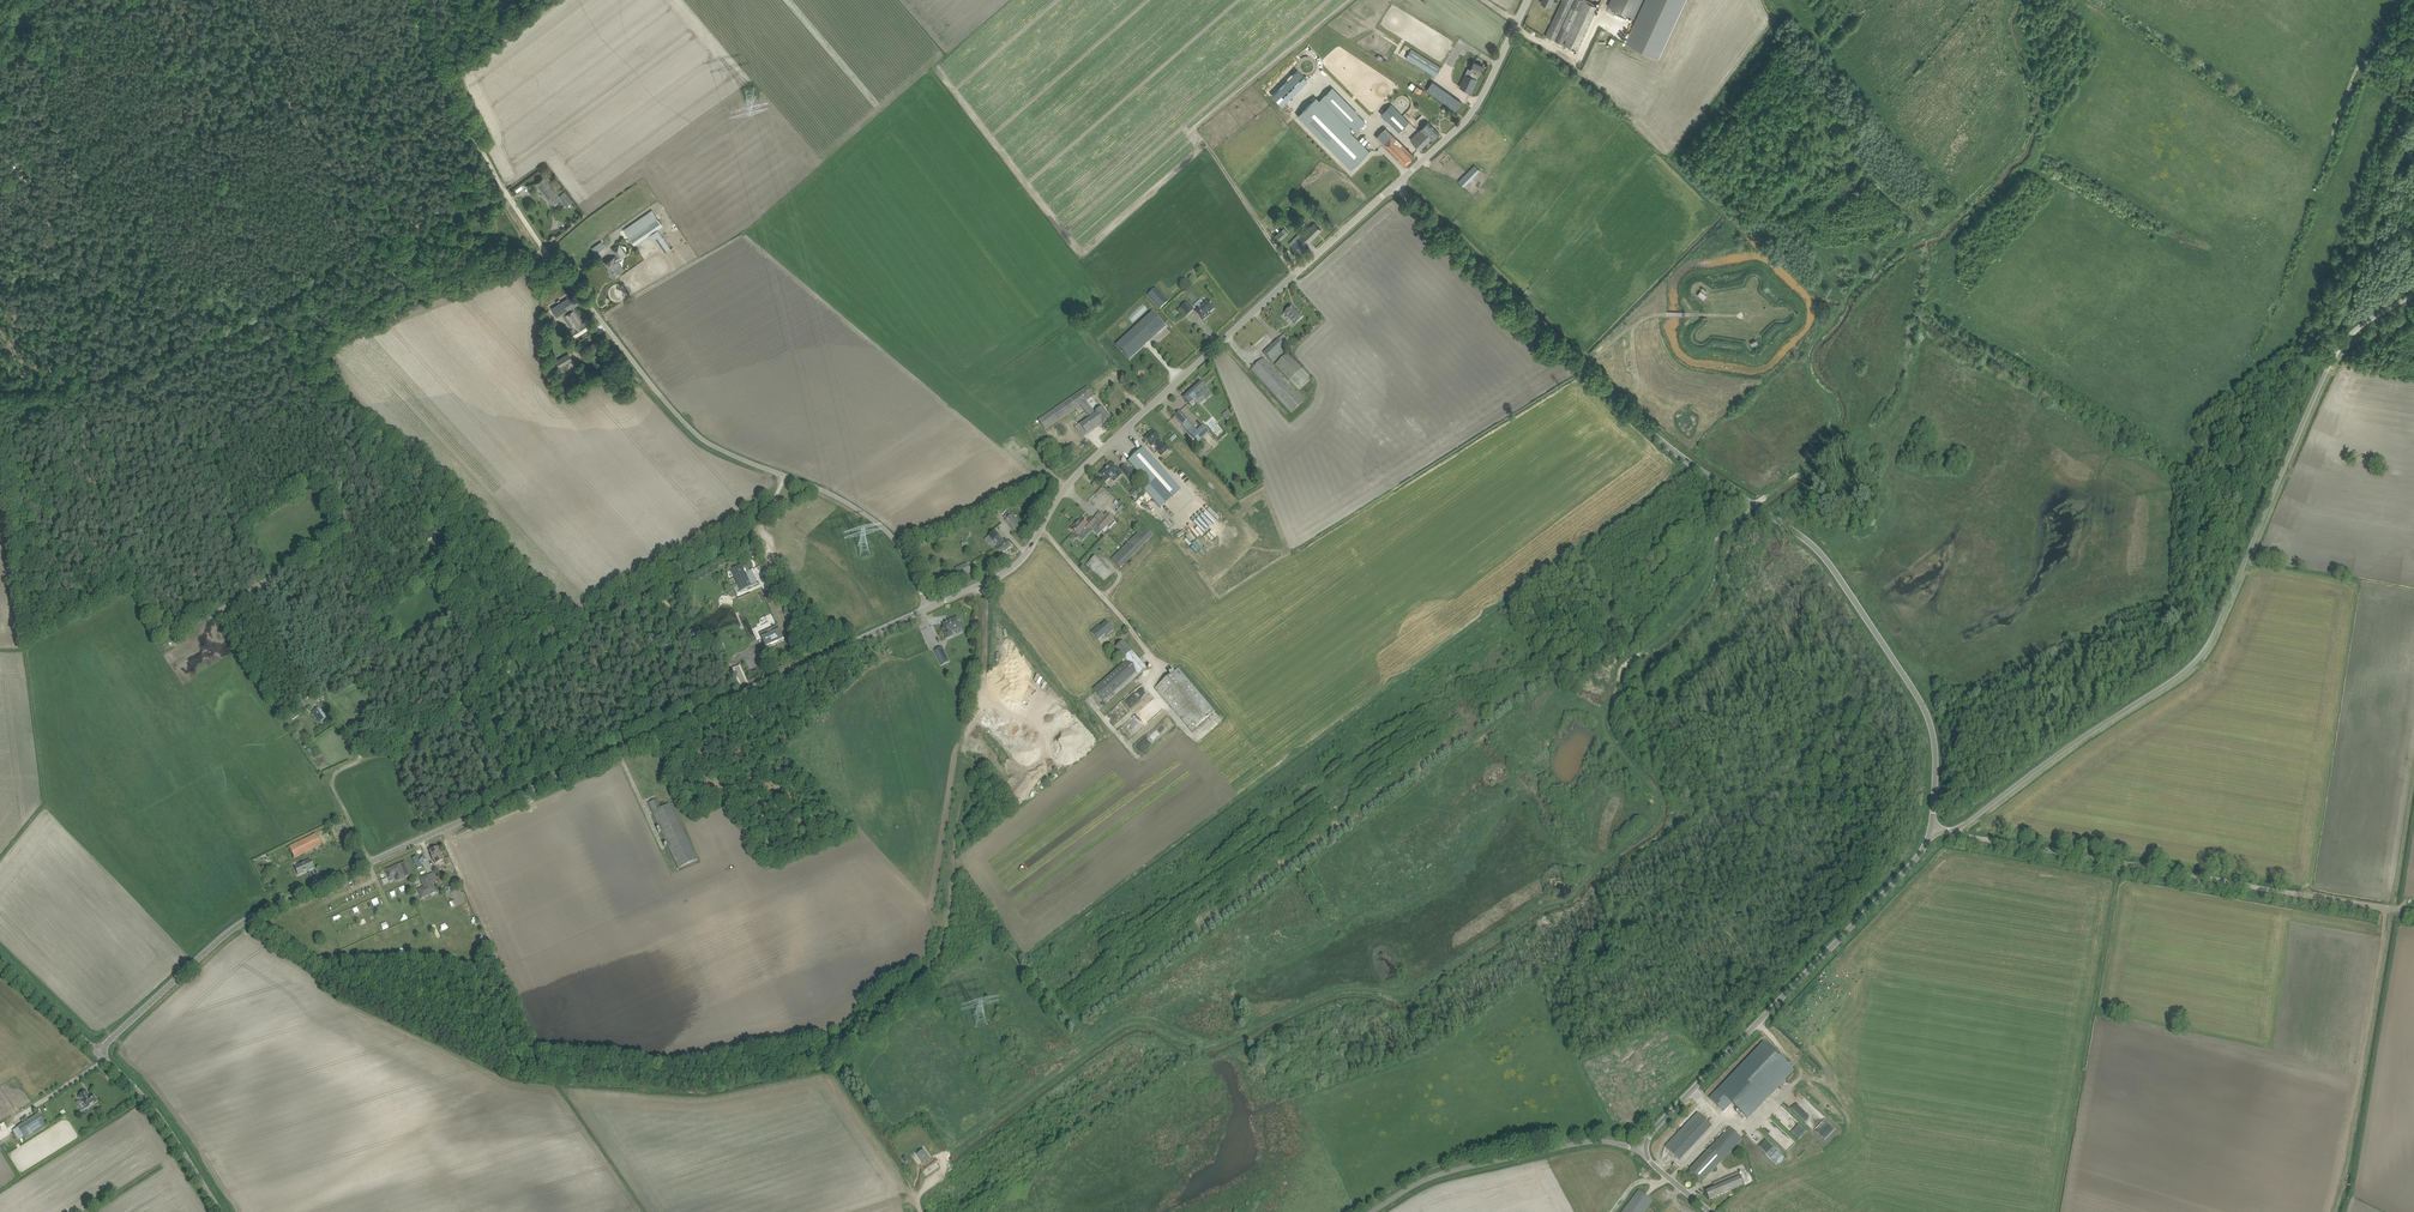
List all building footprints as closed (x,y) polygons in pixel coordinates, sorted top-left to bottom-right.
[(1563,44),(1562,45),(1579,52),(1597,6),(1582,0),(1559,0),(1545,37),(1563,44)] [(1606,11),(1611,13),(1619,13),(1634,18),(1624,44),(1659,57),(1668,31),(1667,31),(1655,31),(1655,19),(1662,0),(1612,0),(1608,10),(1608,8),(1606,11)] [(1406,58),(1414,63),(1436,76),(1441,67),(1439,66),(1412,49),(1406,58)] [(1477,79),(1479,73),(1480,74),(1483,66),(1475,62),(1471,69),(1471,70),(1472,70),(1470,75),(1466,73),(1460,86),(1471,92),(1477,79)] [(1277,94),(1286,103),(1311,78),(1302,69),(1277,94)] [(1351,169),(1351,170),(1370,151),(1369,150),(1369,151),(1350,131),(1352,129),(1355,131),(1365,121),(1332,88),(1322,98),(1319,101),(1316,98),(1298,116),(1351,169)] [(1446,104),(1456,111),(1462,102),(1452,95),(1446,104)] [(1397,108),(1386,118),(1400,131),(1410,121),(1397,108)] [(1428,122),(1411,140),(1421,150),(1431,139),(1432,140),(1439,133),(1428,122)] [(1414,156),(1397,139),(1393,135),(1386,128),(1376,137),(1383,144),(1383,145),(1404,166),(1414,156)] [(1457,181),(1462,186),(1479,170),(1474,165),(1457,181)] [(545,176),(535,184),(553,206),(562,199),(545,176)] [(658,229),(663,226),(652,210),(647,213),(647,214),(639,219),(624,230),(628,236),(635,246),(646,238),(649,236),(654,232),(657,230),(658,230),(658,229)] [(1321,230),(1314,222),(1303,234),(1301,232),(1289,244),(1298,253),(1321,230)] [(1281,230),(1274,236),(1278,241),(1289,233),(1284,228),(1282,230),(1281,230)] [(602,241),(591,248),(595,254),(606,247),(602,241)] [(615,257),(606,263),(610,268),(608,269),(613,278),(624,270),(617,260),(619,258),(620,259),(626,255),(619,245),(613,249),(618,256),(615,257)] [(1149,295),(1160,308),(1167,302),(1156,289),(1149,295)] [(557,317),(562,314),(576,336),(592,326),(587,319),(586,320),(585,318),(582,320),(574,307),(579,304),(573,296),(552,308),(557,317)] [(1208,301),(1196,312),(1203,321),(1208,316),(1207,315),(1215,309),(1208,301)] [(1148,309),(1143,303),(1127,318),(1132,323),(1148,309)] [(1187,303),(1181,308),(1188,315),(1194,310),(1187,303)] [(1285,313),(1290,318),(1296,324),(1303,317),(1293,306),(1285,313)] [(1116,346),(1130,360),(1166,327),(1153,312),(1116,346)] [(1292,344),(1287,339),(1289,337),(1285,333),(1283,335),(1278,340),(1264,353),(1273,363),(1283,353),(1292,344)] [(1287,352),(1275,363),(1274,364),(1299,390),(1311,378),(1287,352)] [(560,367),(573,360),(569,353),(556,361),(560,367)] [(1264,358),(1251,370),(1292,414),(1304,402),(1264,358)] [(1189,404),(1194,399),(1196,398),(1198,400),(1208,390),(1200,381),(1183,397),(1189,404)] [(1094,395),(1088,387),(1088,386),(1038,420),(1045,429),(1080,405),(1090,417),(1075,427),(1083,438),(1103,424),(1111,418),(1103,407),(1095,413),(1086,401),(1094,395)] [(1223,415),(1227,421),(1233,416),(1228,410),(1223,415)] [(1182,426),(1183,425),(1187,421),(1188,420),(1180,411),(1174,417),(1182,426)] [(1057,426),(1059,429),(1054,433),(1056,436),(1077,419),(1072,414),(1057,426)] [(1203,426),(1192,436),(1199,443),(1209,433),(1203,426)] [(1168,450),(1164,445),(1159,439),(1153,432),(1145,439),(1151,446),(1154,443),(1160,449),(1157,451),(1162,456),(1168,450)] [(1160,508),(1180,491),(1143,449),(1128,462),(1148,483),(1143,488),(1160,508)] [(1118,478),(1122,475),(1112,464),(1108,468),(1106,469),(1106,470),(1100,474),(1106,481),(1115,474),(1118,478)] [(1129,478),(1133,475),(1125,465),(1121,469),(1129,478)] [(1140,493),(1136,488),(1131,492),(1135,497),(1140,493)] [(1003,517),(1006,520),(1005,521),(1015,531),(1016,533),(1024,527),(1013,514),(1012,515),(1010,512),(1003,517)] [(1108,513),(1096,526),(1102,531),(1114,519),(1108,513)] [(1082,518),(1071,529),(1078,537),(1086,529),(1088,531),(1097,522),(1092,518),(1087,523),(1082,518)] [(1196,540),(1201,536),(1191,525),(1186,529),(1189,533),(1184,538),(1184,539),(1179,544),(1183,549),(1195,540),(1196,540)] [(1145,527),(1112,560),(1120,568),(1153,535),(1145,527)] [(1176,530),(1179,537),(1185,534),(1183,527),(1176,530)] [(1006,540),(1004,542),(999,536),(993,541),(998,547),(995,550),(1001,556),(1011,547),(1006,540)] [(1096,556),(1086,565),(1105,583),(1114,574),(1096,556)] [(967,562),(955,568),(959,577),(971,572),(967,562)] [(731,570),(741,591),(741,592),(752,587),(742,565),(740,566),(731,570)] [(753,583),(762,579),(758,570),(750,573),(753,583)] [(943,629),(947,639),(953,636),(951,631),(961,627),(957,617),(943,624),(945,628),(943,629)] [(1099,626),(1091,633),(1098,641),(1107,633),(1109,634),(1114,630),(1107,622),(1101,628),(1099,626)] [(780,631),(762,639),(766,648),(784,640),(780,631)] [(1094,690),(1104,701),(1106,703),(1139,675),(1147,668),(1123,641),(1116,648),(1124,658),(1121,660),(1124,663),(1094,690)] [(942,666),(950,662),(944,651),(943,647),(935,651),(942,666)] [(735,667),(736,675),(743,673),(741,666),(735,667)] [(1155,688),(1192,731),(1215,711),(1178,668),(1155,688)] [(313,691),(310,686),(302,692),(309,701),(311,705),(312,707),(315,705),(310,698),(313,696),(314,695),(311,692),(313,691)] [(320,710),(316,713),(321,721),(325,718),(320,710)] [(649,803),(679,869),(698,860),(672,804),(662,808),(657,800),(649,803)] [(295,858),(322,844),(316,834),(289,847),(295,858)] [(435,864),(439,862),(443,860),(441,856),(442,856),(438,847),(430,851),(432,855),(431,855),(435,864)] [(417,856),(412,858),(418,869),(422,867),(417,856)] [(310,860),(294,867),(298,875),(314,868),(310,860)] [(399,865),(399,866),(387,871),(386,870),(389,878),(395,876),(397,881),(405,878),(399,864),(399,865)] [(436,892),(429,875),(421,879),(424,887),(418,890),(422,898),(436,892)] [(374,908),(380,905),(376,898),(371,900),(374,908)] [(362,904),(364,911),(370,908),(368,902),(362,904)] [(383,930),(389,928),(387,922),(380,925),(383,930)] [(1765,1043),(1710,1099),(1723,1111),(1731,1103),(1748,1118),(1760,1105),(1793,1070),(1765,1043)] [(86,1108),(97,1102),(93,1095),(90,1096),(87,1092),(79,1097),(86,1108)] [(1698,1112),(1665,1146),(1678,1159),(1711,1124),(1698,1112)] [(19,1129),(14,1132),(19,1140),(24,1137),(26,1140),(46,1127),(38,1114),(18,1127),(19,1129)] [(1690,1170),(1702,1182),(1742,1139),(1730,1127),(1690,1170)] [(923,1169),(926,1167),(933,1163),(935,1161),(934,1159),(934,1160),(935,1161),(932,1163),(926,1153),(920,1158),(926,1167),(923,1169),(922,1167),(923,1169)] [(1710,1200),(1744,1185),(1739,1173),(1713,1184),(1714,1187),(1706,1190),(1710,1200)] [(1622,1211),(1644,1211),(1653,1201),(1639,1190),(1622,1211)]
